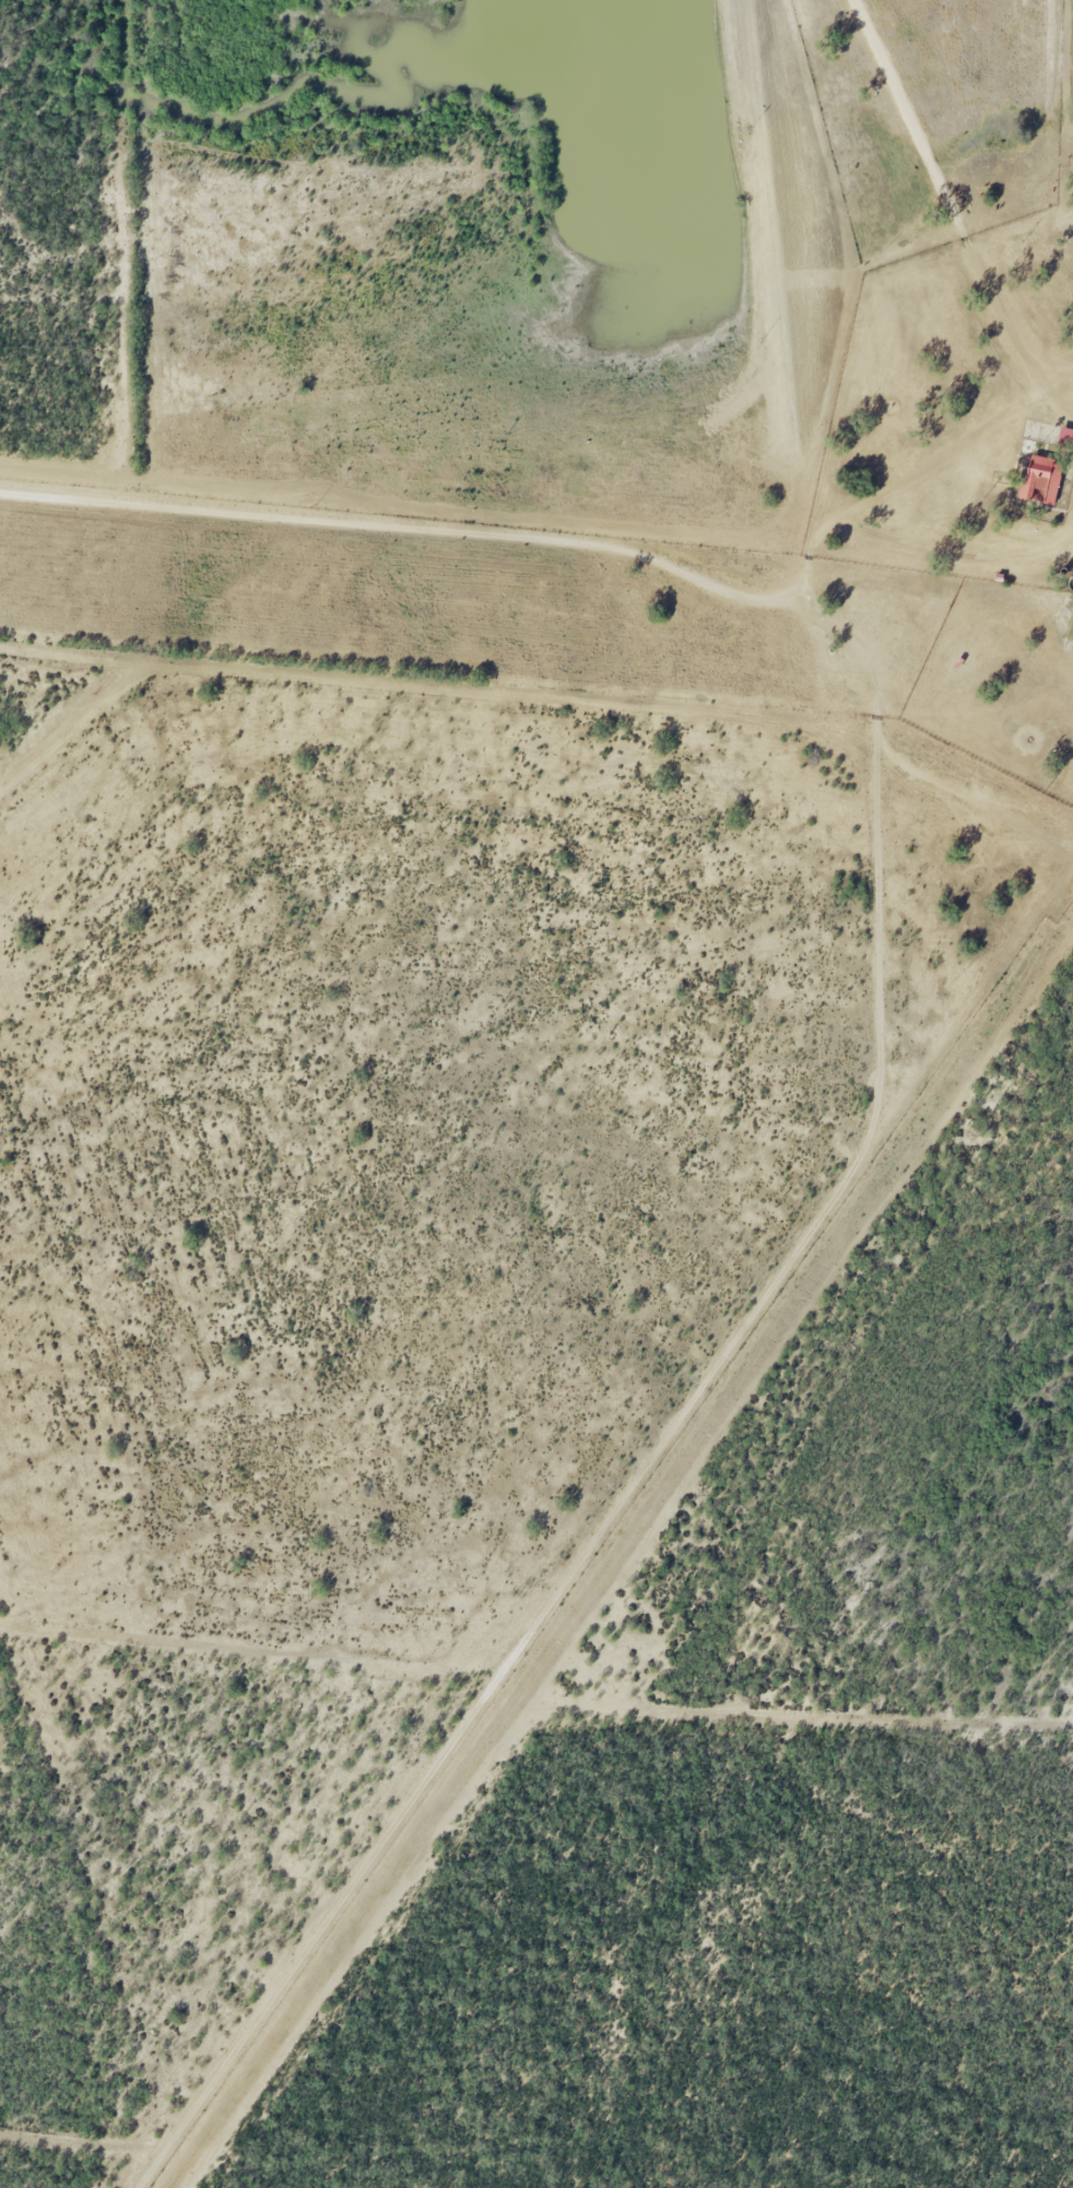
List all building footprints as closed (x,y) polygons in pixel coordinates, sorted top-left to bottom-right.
[(1061,459),(1027,454),(1020,498),(1054,503),(1061,459)]
